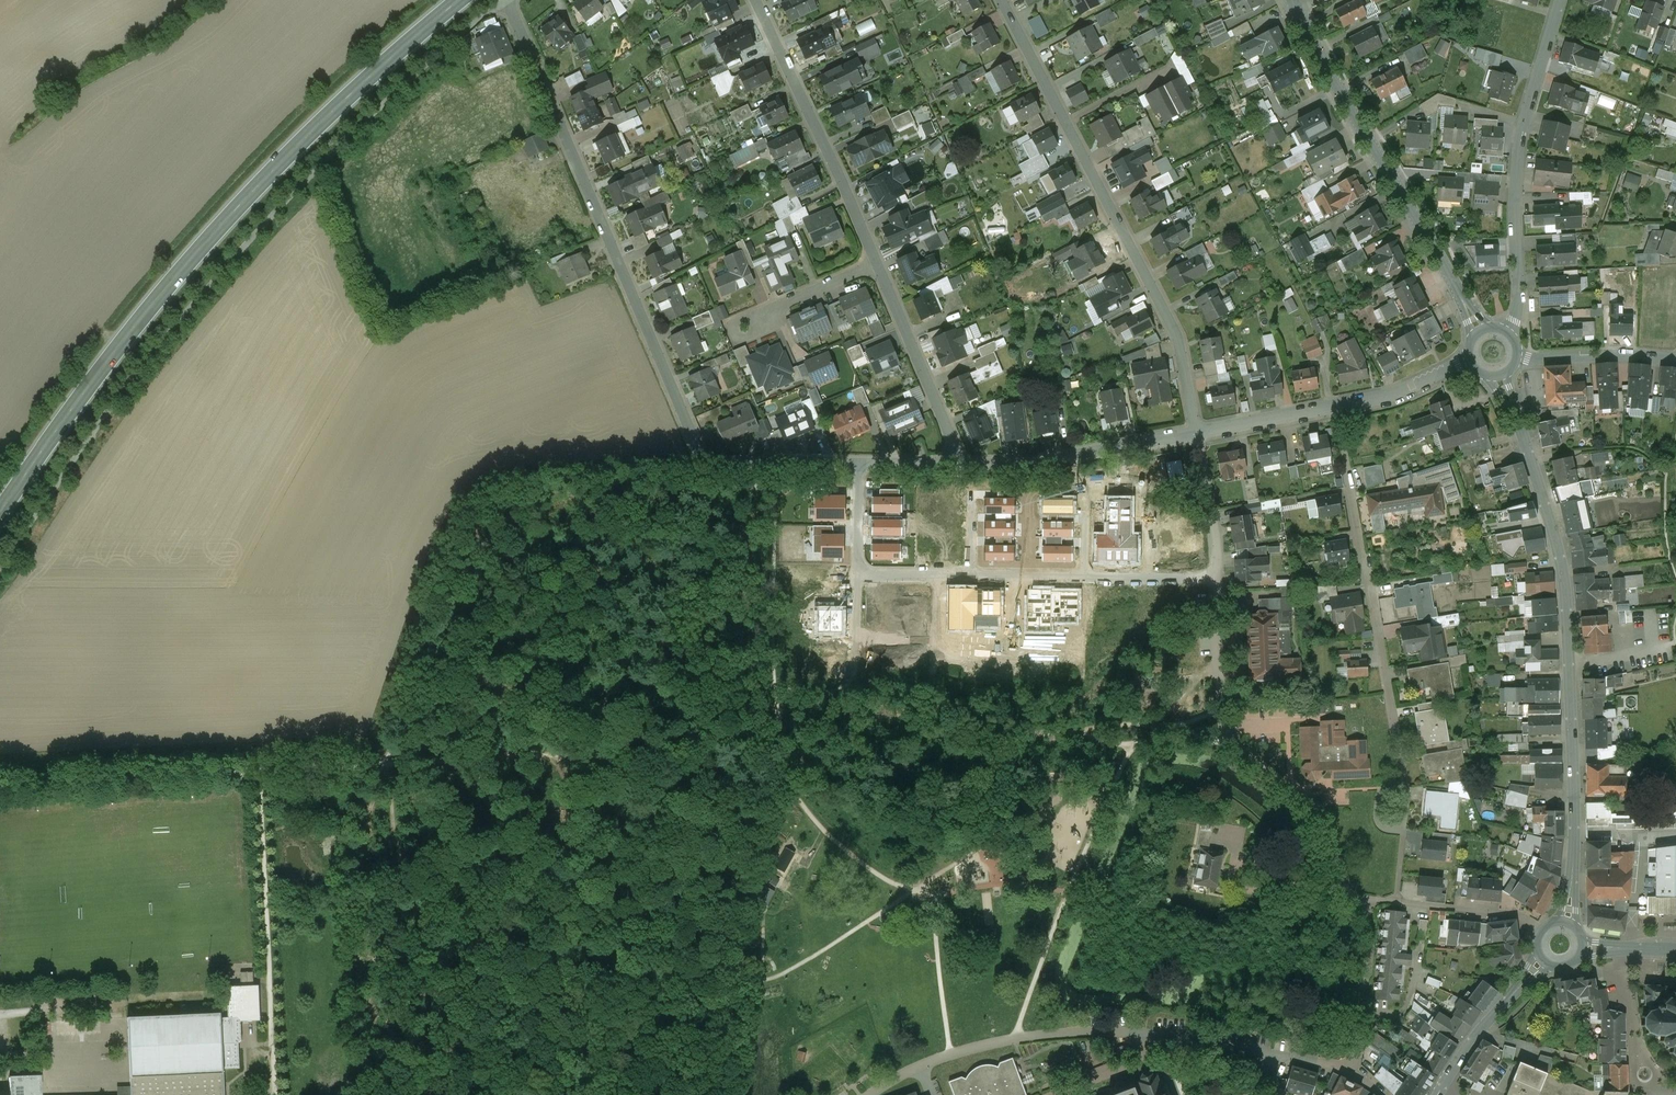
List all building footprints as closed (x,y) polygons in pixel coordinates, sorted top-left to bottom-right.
[(574,6),(586,21),(603,8),(597,0),(581,0),(574,6)] [(688,3),(692,8),(702,1),(702,0),(692,0),(688,3)] [(709,1),(703,4),(712,21),(717,18),(717,19),(730,13),(738,9),(733,0),(709,0),(709,1)] [(781,5),(789,22),(809,13),(805,2),(804,0),(792,0),(781,5)] [(805,2),(809,13),(817,9),(813,0),(810,0),(805,2)] [(938,8),(949,2),(948,0),(934,0),(938,8)] [(965,16),(980,8),(976,0),(956,0),(965,16)] [(1081,15),(1098,6),(1095,0),(1073,0),(1081,15)] [(1205,0),(1191,0),(1195,9),(1207,4),(1205,0)] [(1233,3),(1232,4),(1237,16),(1263,5),(1261,0),(1231,0),(1233,3)] [(1336,11),(1344,27),(1366,16),(1358,0),(1357,0),(1336,11)] [(1593,4),(1593,5),(1611,12),(1615,0),(1595,0),(1593,4)] [(1663,8),(1647,2),(1640,20),(1636,29),(1649,34),(1652,24),(1656,26),(1663,8)] [(616,13),(611,3),(606,6),(611,16),(616,13)] [(1110,9),(1094,17),(1101,28),(1116,20),(1110,9)] [(837,12),(829,16),(832,22),(837,19),(838,19),(840,18),(839,17),(837,12)] [(1389,12),(1377,18),(1380,24),(1392,18),(1389,12)] [(730,13),(717,19),(717,18),(712,21),(717,32),(719,31),(735,24),(730,13)] [(846,14),(839,17),(840,18),(838,19),(841,26),(849,22),(846,14)] [(1037,39),(1049,33),(1040,15),(1028,21),(1037,39)] [(1611,15),(1606,30),(1612,32),(1617,17),(1611,15)] [(829,16),(812,24),(815,30),(832,22),(829,16)] [(571,32),(559,17),(542,30),(553,45),(554,45),(558,50),(573,39),(574,38),(570,32),(571,32)] [(873,18),(856,26),(861,36),(878,28),(873,18)] [(832,22),(815,30),(816,32),(798,41),(806,59),(824,50),(835,45),(835,44),(830,33),(842,27),(841,26),(838,19),(837,19),(832,22)] [(1222,19),(1205,26),(1211,41),(1227,32),(1222,19)] [(1248,22),(1231,30),(1235,38),(1251,30),(1248,22)] [(499,23),(480,31),(483,38),(502,30),(499,23)] [(999,44),(989,24),(973,33),(979,44),(974,47),(978,55),(983,52),(999,44)] [(1164,24),(1133,40),(1137,48),(1168,31),(1164,24)] [(1090,27),(1068,38),(1080,60),(1101,49),(1090,27)] [(1668,30),(1661,27),(1657,39),(1664,41),(1668,30)] [(746,28),(738,32),(737,29),(731,31),(732,35),(728,37),(736,53),(754,44),(746,28)] [(1256,40),(1240,48),(1251,69),(1261,64),(1257,55),(1262,52),(1265,57),(1286,47),(1277,28),(1255,39),(1256,40)] [(1372,28),(1350,39),(1359,57),(1381,46),(1372,28)] [(1664,45),(1670,48),(1675,31),(1670,29),(1664,45)] [(483,38),(477,41),(482,53),(508,42),(503,30),(502,30),(483,38)] [(962,30),(946,38),(950,45),(966,37),(962,30)] [(717,32),(704,38),(708,45),(722,38),(719,31),(717,32)] [(581,35),(575,38),(574,38),(573,39),(579,53),(587,49),(581,35)] [(728,37),(716,42),(723,58),(724,58),(727,64),(739,58),(736,53),(728,37)] [(873,39),(855,47),(861,59),(879,50),(873,39)] [(1446,56),(1451,42),(1441,39),(1436,53),(1446,56)] [(508,42),(482,53),(487,64),(487,65),(501,59),(513,54),(508,42)] [(835,45),(824,50),(829,60),(843,53),(838,43),(835,44),(835,45)] [(1582,48),(1565,43),(1560,62),(1576,67),(1577,66),(1582,50),(1582,48)] [(1420,44),(1403,53),(1410,66),(1427,57),(1420,44)] [(1177,49),(1171,59),(1181,79),(1185,87),(1195,82),(1177,49)] [(1129,50),(1105,62),(1117,84),(1140,72),(1129,50)] [(1599,55),(1582,50),(1577,66),(1594,72),(1599,55)] [(1502,56),(1486,51),(1482,64),(1498,69),(1502,56)] [(1619,56),(1605,51),(1601,59),(1616,65),(1619,56)] [(739,58),(727,64),(730,70),(742,64),(739,58)] [(501,59),(487,65),(487,64),(483,66),(486,73),(504,65),(501,59)] [(858,60),(820,77),(830,97),(867,79),(858,60)] [(1293,60),(1274,71),(1271,65),(1263,69),(1265,75),(1274,93),(1302,78),(1293,60)] [(1009,62),(992,71),(1002,91),(1019,82),(1009,62)] [(763,64),(739,75),(748,92),(771,81),(763,64)] [(1251,69),(1250,69),(1254,77),(1256,79),(1265,75),(1263,69),(1261,64),(1251,69)] [(982,67),(966,76),(970,83),(986,74),(982,67)] [(1397,68),(1372,81),(1381,100),(1398,92),(1407,87),(1397,68)] [(1250,69),(1242,72),(1245,81),(1254,77),(1250,69)] [(580,71),(564,79),(569,89),(585,81),(580,71)] [(729,71),(711,79),(715,88),(731,81),(732,77),(729,71)] [(1514,77),(1496,72),(1496,73),(1489,71),(1484,86),(1492,89),(1489,97),(1507,102),(1514,77)] [(605,73),(587,81),(590,87),(593,85),(596,87),(609,81),(605,73)] [(1148,97),(1147,97),(1151,105),(1156,114),(1160,112),(1165,121),(1191,108),(1186,98),(1190,96),(1185,87),(1181,79),(1148,97)] [(609,81),(596,87),(593,85),(590,87),(587,88),(588,91),(589,91),(593,100),(608,93),(604,84),(609,82),(609,81)] [(953,85),(959,96),(962,94),(957,83),(953,85)] [(1081,85),(1067,93),(1074,106),(1088,99),(1081,85)] [(1573,90),(1555,85),(1549,105),(1569,111),(1573,99),(1571,98),(1573,90)] [(1597,92),(1581,86),(1578,92),(1589,95),(1589,96),(1594,99),(1597,92)] [(1407,87),(1398,92),(1402,100),(1411,96),(1407,87)] [(1578,92),(1573,90),(1571,98),(1573,99),(1569,111),(1583,114),(1589,96),(1589,95),(1578,92)] [(588,91),(571,98),(578,114),(596,107),(593,100),(589,91),(588,91)] [(1598,103),(1615,108),(1618,98),(1601,92),(1598,103)] [(1146,94),(1138,98),(1143,109),(1151,105),(1147,97),(1148,97),(1146,94)] [(1437,94),(1419,106),(1427,118),(1437,111),(1438,107),(1439,94),(1437,94)] [(1456,99),(1439,94),(1438,107),(1455,109),(1456,99)] [(861,95),(830,109),(839,126),(855,119),(856,121),(867,115),(863,106),(865,104),(861,95)] [(1031,95),(1010,106),(1019,123),(1026,120),(1038,113),(1040,112),(1031,95)] [(1594,99),(1589,96),(1583,114),(1589,116),(1594,99)] [(775,102),(760,109),(764,116),(768,126),(788,116),(780,99),(779,97),(774,99),(775,102)] [(614,99),(606,102),(612,117),(620,113),(614,99)] [(649,99),(638,104),(641,111),(652,106),(649,99)] [(748,105),(730,113),(736,125),(742,121),(741,118),(752,113),(748,105)] [(885,106),(870,114),(876,126),(891,119),(885,106)] [(596,107),(578,114),(585,131),(602,123),(596,107)] [(1319,110),(1297,121),(1302,129),(1296,132),(1303,143),(1329,130),(1319,110)] [(891,119),(897,131),(915,122),(909,111),(891,119)] [(1038,113),(1026,120),(1028,125),(1023,127),(1027,135),(1044,126),(1038,113)] [(625,114),(614,119),(617,126),(628,121),(625,114)] [(764,116),(757,120),(761,128),(760,128),(761,129),(768,126),(764,116)] [(1109,116),(1092,125),(1103,146),(1120,137),(1120,136),(1109,116)] [(1467,119),(1444,117),(1443,141),(1444,140),(1465,142),(1465,143),(1466,143),(1467,119)] [(628,121),(632,129),(637,127),(633,119),(628,121)] [(1498,120),(1474,119),(1473,127),(1485,128),(1484,135),(1481,135),(1480,149),(1481,149),(1480,154),(1491,154),(1490,157),(1500,158),(1503,128),(1497,128),(1498,120)] [(927,137),(937,132),(933,120),(922,125),(927,137)] [(628,121),(617,126),(621,134),(632,129),(628,121)] [(1568,127),(1545,121),(1539,147),(1562,153),(1566,139),(1565,139),(1568,127)] [(1672,121),(1667,135),(1675,139),(1675,123),(1672,121)] [(1430,124),(1408,122),(1406,147),(1428,148),(1430,124)] [(1278,124),(1263,132),(1270,146),(1285,138),(1278,124)] [(1141,125),(1120,136),(1120,137),(1103,146),(1109,159),(1129,148),(1146,139),(1142,131),(1141,129),(1142,128),(1141,125)] [(1597,128),(1585,125),(1582,137),(1594,140),(1597,128)] [(1152,126),(1142,131),(1146,139),(1150,137),(1150,138),(1156,134),(1152,126)] [(1032,139),(1032,140),(1022,145),(1030,160),(1042,153),(1057,146),(1049,130),(1032,139)] [(874,135),(856,144),(847,148),(856,167),(865,163),(883,155),(883,154),(892,150),(883,131),(874,136),(874,135)] [(796,132),(778,140),(778,141),(769,145),(769,146),(774,157),(784,153),(786,157),(804,148),(796,132)] [(542,134),(524,142),(530,157),(548,149),(542,134)] [(615,135),(597,143),(598,144),(598,143),(601,148),(600,149),(607,164),(609,163),(624,156),(623,156),(618,145),(619,145),(615,135)] [(929,146),(936,154),(945,145),(938,137),(929,146)] [(1146,139),(1129,148),(1132,154),(1133,154),(1133,155),(1146,149),(1154,145),(1150,138),(1150,137),(1146,139)] [(766,139),(754,144),(757,151),(769,146),(768,146),(769,145),(766,139)] [(1313,153),(1307,156),(1308,159),(1315,172),(1328,165),(1330,169),(1331,170),(1332,169),(1332,168),(1345,161),(1335,141),(1313,153)] [(690,143),(678,149),(681,155),(690,157),(693,156),(690,148),(692,147),(690,143)] [(754,144),(731,155),(737,167),(760,156),(757,151),(754,144)] [(1310,147),(1293,156),(1297,163),(1298,164),(1308,159),(1307,156),(1313,153),(1310,147)] [(804,148),(786,157),(786,158),(775,163),(780,174),(811,160),(808,153),(806,154),(804,148)] [(1132,154),(1112,165),(1124,188),(1145,178),(1139,165),(1151,159),(1146,149),(1133,155),(1133,154),(1132,154)] [(1019,166),(1026,180),(1049,167),(1042,153),(1030,160),(1019,166)] [(648,156),(632,163),(636,173),(653,166),(648,156)] [(1293,156),(1284,161),(1289,168),(1297,163),(1293,156)] [(1166,157),(1155,163),(1161,176),(1168,172),(1173,170),(1166,157)] [(1444,171),(1445,160),(1436,160),(1435,170),(1444,171)] [(1571,165),(1536,161),(1534,184),(1552,187),(1552,184),(1568,186),(1571,165)] [(607,164),(595,169),(599,179),(613,173),(609,163),(607,164)] [(1472,163),(1472,172),(1482,172),(1482,163),(1472,163)] [(1049,174),(1049,175),(1040,179),(1048,194),(1057,190),(1076,180),(1067,164),(1049,174)] [(885,165),(870,173),(874,180),(889,172),(885,165)] [(1328,165),(1315,172),(1320,181),(1323,180),(1334,174),(1331,170),(1330,169),(1328,165)] [(653,166),(636,173),(642,187),(637,189),(640,196),(647,192),(647,191),(661,185),(653,166)] [(812,166),(792,175),(794,179),(789,181),(797,197),(821,185),(812,166)] [(868,183),(882,210),(910,195),(896,168),(889,172),(874,180),(868,183)] [(1675,174),(1658,169),(1656,177),(1672,182),(1675,174)] [(1161,176),(1151,181),(1155,189),(1172,180),(1168,172),(1161,176)] [(1470,173),(1457,172),(1456,180),(1462,180),(1462,184),(1469,184),(1469,183),(1470,173)] [(1628,172),(1624,186),(1638,191),(1642,177),(1628,172)] [(1488,175),(1470,173),(1469,183),(1476,183),(1487,183),(1488,175)] [(1029,184),(1040,179),(1037,174),(1027,179),(1029,184)] [(1354,176),(1338,184),(1344,195),(1341,197),(1346,205),(1367,194),(1362,185),(1359,187),(1354,176)] [(630,178),(608,187),(617,206),(639,197),(640,196),(637,189),(633,181),(632,179),(630,178)] [(1456,180),(1439,178),(1438,200),(1461,202),(1462,184),(1462,180),(1456,180)] [(1320,181),(1301,191),(1308,203),(1315,199),(1329,192),(1323,180),(1320,181)] [(1487,183),(1476,183),(1474,208),(1496,210),(1498,184),(1487,183)] [(1160,194),(1167,207),(1174,203),(1167,190),(1160,194)] [(640,196),(639,197),(642,204),(645,202),(651,199),(647,192),(640,196)] [(671,202),(666,192),(659,195),(664,205),(671,202)] [(1148,192),(1131,201),(1141,220),(1157,211),(1158,212),(1166,208),(1159,195),(1151,199),(1148,192)] [(1329,192),(1315,199),(1325,217),(1346,205),(1341,197),(1334,200),(1329,192)] [(924,193),(910,200),(914,207),(928,199),(924,193)] [(1061,193),(1035,206),(1044,223),(1069,211),(1061,193)] [(1582,201),(1582,193),(1569,193),(1569,201),(1582,201)] [(651,199),(645,202),(648,209),(659,204),(660,207),(664,205),(659,195),(651,199)] [(794,198),(784,203),(786,207),(790,215),(800,210),(794,198)] [(1088,203),(1069,213),(1078,229),(1097,220),(1088,203)] [(644,211),(643,210),(628,217),(636,236),(643,233),(653,229),(655,235),(669,228),(660,207),(659,204),(648,209),(644,211)] [(617,206),(607,210),(611,218),(620,214),(617,206)] [(1362,227),(1353,232),(1351,234),(1351,235),(1350,237),(1351,239),(1352,240),(1354,241),(1356,241),(1357,241),(1360,245),(1373,238),(1371,235),(1387,226),(1375,206),(1356,217),(1362,227)] [(1558,210),(1558,206),(1534,207),(1535,225),(1556,224),(1559,224),(1558,210)] [(1570,206),(1567,209),(1558,210),(1559,224),(1556,224),(1556,228),(1580,227),(1579,207),(1576,208),(1574,206),(1570,206)] [(786,207),(776,213),(780,220),(782,219),(790,215),(786,207)] [(790,215),(794,226),(804,222),(804,221),(810,219),(805,207),(800,210),(790,215)] [(1186,207),(1169,216),(1175,227),(1176,228),(1182,225),(1193,219),(1186,207)] [(833,211),(815,218),(815,217),(810,219),(804,221),(804,222),(815,247),(816,247),(815,245),(832,238),(833,239),(843,235),(833,211)] [(924,213),(911,219),(907,211),(890,218),(893,224),(883,229),(892,249),(909,241),(908,237),(916,233),(918,236),(931,230),(929,226),(924,213)] [(794,226),(790,215),(782,219),(788,233),(796,230),(794,226)] [(931,230),(918,236),(922,242),(924,241),(937,234),(938,234),(934,225),(929,226),(931,230)] [(1182,225),(1176,228),(1175,227),(1167,231),(1167,232),(1151,240),(1160,257),(1176,248),(1174,244),(1188,237),(1182,225)] [(1326,234),(1332,245),(1337,243),(1331,231),(1326,234)] [(1659,231),(1654,232),(1651,240),(1661,246),(1666,231),(1659,231)] [(1666,231),(1661,246),(1658,254),(1659,255),(1665,257),(1669,259),(1670,255),(1675,257),(1675,235),(1666,231)] [(643,233),(636,236),(631,238),(636,251),(648,245),(643,233)] [(674,233),(656,241),(660,250),(673,244),(678,241),(674,233)] [(937,234),(924,241),(930,252),(944,246),(940,238),(937,234)] [(1574,234),(1559,235),(1560,245),(1560,246),(1571,245),(1575,244),(1574,234)] [(945,235),(940,238),(944,246),(949,242),(945,235)] [(1303,235),(1291,241),(1295,249),(1285,254),(1291,266),(1312,255),(1314,257),(1331,247),(1325,236),(1308,245),(1303,235)] [(790,238),(765,249),(773,269),(773,270),(784,265),(799,259),(790,238)] [(755,267),(743,240),(736,244),(740,252),(741,252),(749,270),(755,268),(755,267)] [(1661,246),(1651,240),(1648,249),(1658,254),(1661,246)] [(1079,241),(1067,248),(1070,254),(1073,253),(1073,252),(1082,247),(1079,241)] [(1395,242),(1375,252),(1378,256),(1372,259),(1380,275),(1388,271),(1389,272),(1406,263),(1395,242)] [(1082,247),(1073,252),(1073,253),(1077,260),(1082,258),(1089,271),(1104,263),(1097,249),(1093,250),(1090,244),(1091,243),(1090,243),(1082,247)] [(673,244),(660,250),(661,252),(646,259),(655,278),(671,272),(670,271),(682,266),(673,244)] [(1202,244),(1185,253),(1189,262),(1198,257),(1198,258),(1207,253),(1202,244)] [(1495,245),(1464,248),(1478,278),(1500,273),(1495,245)] [(1560,245),(1536,247),(1537,266),(1546,266),(1546,267),(1553,266),(1552,265),(1562,265),(1560,246),(1560,245)] [(1571,245),(1560,246),(1562,265),(1573,264),(1571,245)] [(1067,248),(1053,255),(1056,262),(1070,255),(1070,254),(1067,248)] [(1362,249),(1340,260),(1347,272),(1368,260),(1362,249)] [(1648,249),(1645,257),(1635,258),(1636,267),(1660,265),(1659,255),(1658,254),(1648,249)] [(740,252),(725,259),(731,274),(715,280),(722,296),(754,283),(749,270),(741,252),(740,252)] [(566,253),(550,260),(553,265),(559,263),(568,259),(566,253)] [(568,259),(559,263),(568,284),(589,275),(580,254),(568,259)] [(915,254),(897,261),(907,285),(925,278),(926,279),(940,273),(935,261),(921,267),(915,254)] [(1189,262),(1184,264),(1192,280),(1206,272),(1198,258),(1198,257),(1189,262)] [(1082,258),(1077,260),(1068,264),(1076,280),(1090,273),(1089,271),(1082,258)] [(1183,263),(1168,272),(1177,289),(1193,281),(1192,280),(1184,264),(1183,263)] [(762,264),(755,267),(755,268),(760,280),(767,277),(765,273),(766,272),(762,264)] [(784,265),(773,270),(773,269),(766,272),(765,273),(767,277),(771,285),(773,287),(775,290),(792,283),(784,265)] [(1234,272),(1218,280),(1222,286),(1237,278),(1234,272)] [(1121,273),(1104,282),(1108,291),(1114,301),(1117,299),(1131,292),(1121,273)] [(961,275),(948,281),(952,291),(959,289),(957,285),(964,282),(961,275)] [(946,277),(918,292),(921,298),(932,293),(932,294),(941,290),(944,296),(952,292),(952,291),(948,281),(946,277)] [(1395,286),(1393,287),(1394,288),(1399,299),(1394,301),(1393,299),(1387,302),(1389,304),(1379,309),(1385,321),(1405,311),(1408,316),(1428,307),(1413,277),(1395,286)] [(1564,278),(1538,280),(1539,298),(1540,298),(1540,306),(1559,305),(1566,304),(1566,291),(1579,290),(1578,277),(1564,278)] [(1096,278),(1082,285),(1086,292),(1099,285),(1096,278)] [(666,280),(652,288),(655,294),(669,288),(666,280)] [(1393,282),(1381,288),(1384,294),(1394,288),(1393,287),(1395,286),(1393,282)] [(655,294),(654,294),(666,322),(687,314),(675,285),(669,288),(655,294)] [(866,290),(828,306),(837,327),(838,327),(836,321),(846,317),(849,322),(875,311),(866,290)] [(1215,290),(1196,300),(1201,309),(1202,308),(1210,322),(1227,313),(1221,301),(1215,290)] [(1114,301),(1108,291),(1091,301),(1100,318),(1121,306),(1117,299),(1114,301)] [(921,298),(914,301),(922,320),(940,313),(940,311),(936,304),(932,294),(932,293),(921,298)] [(1610,293),(1601,293),(1602,306),(1610,305),(1610,293)] [(1228,297),(1221,301),(1227,313),(1234,309),(1228,297)] [(1290,314),(1299,309),(1294,298),(1284,304),(1290,314)] [(1143,302),(1129,309),(1134,316),(1144,311),(1147,310),(1143,302)] [(821,305),(810,310),(810,309),(804,312),(804,313),(793,317),(804,341),(831,329),(821,305)] [(1610,305),(1610,306),(1610,316),(1622,316),(1622,305),(1610,305)] [(709,311),(692,319),(696,327),(713,320),(709,311)] [(1134,316),(1127,320),(1126,317),(1111,325),(1117,335),(1130,328),(1134,337),(1153,327),(1144,311),(1134,316)] [(1430,311),(1413,320),(1418,329),(1419,331),(1436,322),(1430,311)] [(1560,316),(1541,318),(1542,340),(1562,338),(1561,325),(1560,316)] [(1610,316),(1610,335),(1631,335),(1632,316),(1622,316),(1610,316)] [(1320,318),(1311,321),(1317,334),(1326,330),(1320,318)] [(879,320),(868,325),(874,339),(885,334),(879,320)] [(1436,322),(1419,331),(1418,329),(1393,342),(1393,343),(1395,342),(1401,353),(1395,356),(1401,367),(1425,355),(1425,354),(1431,351),(1426,342),(1442,333),(1436,322)] [(1581,323),(1561,325),(1562,338),(1582,336),(1581,323)] [(1592,323),(1581,323),(1582,336),(1593,336),(1592,323)] [(1014,332),(1010,324),(1001,328),(1005,336),(1014,332)] [(693,328),(672,336),(683,361),(703,352),(703,351),(700,353),(697,346),(700,344),(693,328)] [(941,329),(928,333),(931,340),(933,339),(943,335),(941,329)] [(954,334),(952,331),(943,335),(933,339),(934,340),(935,339),(939,350),(938,350),(940,353),(937,355),(942,366),(945,365),(945,366),(966,357),(961,345),(967,343),(962,330),(954,334)] [(1156,333),(1144,340),(1148,347),(1159,343),(1160,342),(1156,333)] [(1274,334),(1263,336),(1265,351),(1276,349),(1274,334)] [(1315,337),(1307,340),(1309,346),(1318,343),(1315,337)] [(1219,338),(1201,341),(1205,363),(1215,361),(1223,360),(1219,338)] [(1364,363),(1352,340),(1340,346),(1350,365),(1337,368),(1340,383),(1351,381),(1367,377),(1367,378),(1368,378),(1365,362),(1364,363)] [(995,341),(977,349),(981,357),(994,352),(998,350),(995,341)] [(708,350),(705,342),(700,344),(697,346),(700,353),(703,351),(703,352),(708,350)] [(889,343),(867,352),(876,373),(890,367),(889,365),(897,361),(889,343)] [(1062,346),(1065,356),(1075,353),(1072,343),(1062,346)] [(1148,347),(1144,349),(1147,363),(1162,360),(1159,343),(1148,347)] [(1309,346),(1304,349),(1308,359),(1322,353),(1318,343),(1309,346)] [(860,345),(847,350),(852,361),(864,355),(860,345)] [(746,346),(733,351),(741,368),(750,364),(748,359),(750,358),(746,346)] [(782,354),(779,346),(750,358),(748,359),(750,364),(755,377),(761,375),(767,389),(780,384),(781,386),(791,381),(795,380),(791,369),(784,353),(782,354)] [(1277,349),(1266,352),(1268,359),(1274,358),(1277,370),(1283,368),(1277,349)] [(981,357),(973,361),(977,371),(978,370),(998,362),(994,352),(981,357)] [(838,375),(829,353),(805,363),(810,375),(814,385),(815,385),(838,375)] [(1393,353),(1388,355),(1388,354),(1377,360),(1385,376),(1401,367),(1395,356),(1393,353)] [(1244,356),(1237,357),(1240,369),(1247,368),(1244,356)] [(1268,359),(1257,361),(1259,373),(1265,372),(1265,376),(1268,375),(1269,380),(1270,380),(1273,394),(1282,392),(1279,376),(1277,376),(1277,374),(1277,372),(1277,370),(1274,358),(1268,359)] [(703,372),(690,377),(700,402),(720,393),(710,369),(718,366),(715,359),(701,365),(703,372)] [(1147,363),(1132,366),(1136,388),(1147,385),(1151,405),(1170,401),(1167,382),(1168,381),(1164,360),(1147,363)] [(1215,361),(1205,363),(1202,363),(1205,377),(1218,375),(1215,361)] [(998,362),(978,370),(982,381),(1003,372),(998,362)] [(1615,364),(1597,365),(1598,388),(1615,387),(1617,387),(1615,364)] [(1649,366),(1630,364),(1629,374),(1630,374),(1629,385),(1628,397),(1629,397),(1628,406),(1629,406),(1629,408),(1644,410),(1646,399),(1647,399),(1649,375),(1648,375),(1649,366)] [(797,366),(791,369),(795,380),(791,381),(792,384),(803,379),(802,378),(797,366)] [(1569,366),(1544,368),(1546,406),(1563,405),(1563,402),(1585,401),(1584,387),(1584,384),(1570,385),(1569,366)] [(1661,367),(1659,385),(1675,387),(1675,369),(1661,367)] [(1314,369),(1292,373),(1295,392),(1318,388),(1314,369)] [(967,374),(948,382),(959,406),(968,402),(967,400),(976,396),(976,398),(978,398),(967,374)] [(810,375),(802,378),(803,379),(808,392),(817,389),(815,385),(814,385),(810,375)] [(1218,375),(1205,377),(1207,390),(1210,390),(1218,388),(1217,385),(1217,383),(1219,382),(1218,375)] [(1269,380),(1251,384),(1254,400),(1273,396),(1273,394),(1270,380),(1269,380)] [(1218,388),(1210,390),(1213,408),(1235,404),(1231,382),(1217,385),(1218,388)] [(1059,384),(1051,385),(1053,399),(1061,397),(1059,384)] [(1659,385),(1659,394),(1663,394),(1663,398),(1662,406),(1667,407),(1669,409),(1672,409),(1675,407),(1675,399),(1675,398),(1675,387),(1659,385)] [(1592,386),(1584,387),(1585,401),(1593,400),(1592,386)] [(870,405),(862,387),(855,390),(863,408),(870,405)] [(1615,387),(1600,388),(1601,407),(1616,406),(1615,392),(1615,387)] [(1120,389),(1102,393),(1108,423),(1121,420),(1123,426),(1131,425),(1127,407),(1124,408),(1120,389)] [(1663,398),(1652,397),(1651,414),(1658,414),(1659,406),(1662,406),(1663,398)] [(819,418),(811,399),(802,402),(804,409),(805,408),(811,422),(819,418)] [(913,399),(897,406),(907,429),(923,422),(913,399)] [(1447,400),(1430,406),(1433,416),(1436,425),(1445,422),(1445,423),(1453,420),(1447,400)] [(977,408),(979,414),(983,413),(986,418),(996,414),(995,401),(977,408)] [(881,402),(871,407),(879,424),(884,422),(881,413),(885,411),(881,402)] [(746,403),(732,409),(735,418),(732,419),(730,418),(719,423),(718,426),(720,431),(722,432),(723,434),(722,437),(724,442),(727,443),(735,440),(736,437),(749,432),(751,433),(757,431),(757,430),(759,427),(757,422),(749,404),(746,403)] [(1021,405),(1002,407),(1004,417),(1006,433),(1007,441),(1026,438),(1021,405)] [(885,411),(881,413),(884,422),(890,436),(907,429),(897,406),(885,411)] [(804,409),(777,420),(785,439),(813,428),(811,422),(805,408),(804,409)] [(861,408),(833,420),(838,430),(837,431),(841,440),(869,428),(861,408)] [(1057,410),(1034,414),(1038,436),(1057,432),(1055,419),(1058,418),(1057,410)] [(1577,410),(1551,411),(1553,420),(1555,420),(1568,417),(1578,417),(1577,410)] [(1453,420),(1445,423),(1445,422),(1436,425),(1438,431),(1438,432),(1437,433),(1442,450),(1458,445),(1488,435),(1481,411),(1453,420)] [(979,414),(965,421),(975,443),(978,441),(981,447),(991,442),(989,437),(993,435),(986,418),(983,413),(979,414)] [(1433,416),(1411,424),(1415,439),(1438,431),(1436,425),(1433,416)] [(1000,434),(1006,433),(1004,417),(997,418),(1000,434)] [(1568,417),(1555,420),(1558,435),(1571,432),(1568,417)] [(769,436),(763,420),(757,422),(759,427),(757,430),(757,431),(761,439),(769,436)] [(1553,420),(1537,424),(1542,448),(1560,444),(1558,435),(1555,420),(1553,420)] [(1488,435),(1458,445),(1462,458),(1492,449),(1488,435)] [(1327,436),(1310,439),(1310,437),(1302,439),(1307,464),(1308,464),(1307,461),(1319,459),(1319,461),(1331,459),(1327,436)] [(1282,443),(1258,448),(1261,466),(1286,461),(1282,443)] [(1242,450),(1218,455),(1221,474),(1223,474),(1224,481),(1233,479),(1231,472),(1246,470),(1242,450)] [(1610,465),(1609,452),(1595,453),(1596,466),(1610,465)] [(1572,457),(1552,462),(1558,488),(1570,485),(1578,483),(1572,457)] [(1179,462),(1168,464),(1171,481),(1182,478),(1179,462)] [(1492,462),(1478,466),(1481,475),(1489,473),(1495,471),(1492,462)] [(1304,464),(1296,466),(1298,478),(1306,476),(1304,464)] [(1381,464),(1363,468),(1366,489),(1385,483),(1381,464)] [(1520,464),(1503,469),(1506,481),(1509,490),(1527,485),(1520,464)] [(1296,466),(1288,467),(1291,479),(1298,478),(1296,466)] [(1594,467),(1585,469),(1586,474),(1587,482),(1591,481),(1596,480),(1594,467)] [(1503,469),(1495,471),(1489,473),(1493,485),(1506,481),(1503,469)] [(1489,473),(1481,475),(1484,487),(1493,485),(1489,473)] [(1255,478),(1247,480),(1250,500),(1247,500),(1247,501),(1259,499),(1255,478)] [(1506,481),(1493,485),(1495,492),(1509,490),(1506,481)] [(1581,483),(1578,483),(1581,499),(1582,498),(1587,498),(1594,496),(1593,491),(1591,483),(1591,481),(1587,482),(1581,483)] [(1578,483),(1570,485),(1575,500),(1581,499),(1578,483)] [(1438,484),(1367,496),(1370,515),(1382,513),(1425,506),(1427,517),(1443,514),(1438,484)] [(1558,488),(1551,490),(1556,504),(1575,500),(1570,485),(1558,488)] [(1532,502),(1528,488),(1503,496),(1506,504),(1513,502),(1515,508),(1532,502)] [(997,499),(1013,499),(1013,491),(998,491),(997,499)] [(1296,496),(1280,499),(1281,508),(1297,505),(1296,496)] [(816,519),(844,520),(845,497),(816,497),(816,519)] [(1337,497),(1314,500),(1318,519),(1340,515),(1337,497)] [(872,498),(872,512),(902,513),(902,498),(900,498),(880,498),(872,498)] [(1584,504),(1563,509),(1568,534),(1587,531),(1593,530),(1587,498),(1582,498),(1584,504)] [(996,514),(1012,514),(1015,514),(1015,499),(1013,499),(997,499),(985,499),(985,514),(996,514)] [(1532,502),(1515,508),(1521,527),(1540,523),(1532,502)] [(1260,504),(1241,507),(1242,514),(1261,511),(1260,504)] [(1501,510),(1484,513),(1486,527),(1503,525),(1501,510)] [(1382,513),(1370,515),(1373,534),(1386,532),(1382,513)] [(1250,515),(1229,519),(1229,520),(1230,520),(1234,542),(1233,543),(1258,539),(1257,538),(1255,529),(1256,529),(1256,528),(1252,529),(1249,516),(1250,516),(1250,515)] [(996,537),(1012,537),(1014,537),(1014,522),(1012,522),(996,522),(985,522),(985,537),(996,537)] [(1043,522),(1043,537),(1046,537),(1062,537),(1072,538),(1073,523),(1058,523),(1048,523),(1043,522)] [(814,527),(814,536),(834,536),(833,527),(814,527)] [(1541,528),(1521,531),(1511,532),(1514,544),(1524,542),(1526,553),(1546,549),(1541,528)] [(1568,534),(1566,534),(1572,552),(1591,550),(1589,539),(1587,531),(1568,534)] [(1511,532),(1495,535),(1497,547),(1514,544),(1511,532)] [(1624,534),(1613,536),(1615,547),(1626,546),(1624,534)] [(1603,535),(1589,539),(1591,550),(1606,548),(1603,535)] [(834,536),(814,536),(813,554),(822,554),(822,557),(843,557),(844,536),(834,536)] [(883,536),(883,545),(900,545),(900,536),(883,536)] [(996,537),(996,546),(1012,546),(1012,537),(996,537)] [(1062,547),(1062,537),(1046,537),(1046,547),(1062,547)] [(1346,541),(1324,545),(1326,554),(1327,554),(1328,563),(1338,561),(1346,560),(1349,559),(1346,541)] [(872,545),(872,560),(901,560),(901,545),(900,545),(883,545),(872,545)] [(985,546),(985,561),(1015,561),(1015,546),(1012,546),(996,546),(985,546)] [(1266,546),(1247,549),(1248,560),(1254,560),(1254,559),(1267,559),(1266,546)] [(1042,547),(1042,561),(1072,561),(1072,547),(1062,547),(1046,547),(1042,547)] [(1606,548),(1591,550),(1594,566),(1607,564),(1606,548)] [(1591,550),(1572,552),(1574,568),(1594,566),(1591,550)] [(1267,559),(1254,559),(1254,560),(1255,560),(1256,580),(1260,580),(1260,572),(1268,571),(1267,559)] [(1248,560),(1235,561),(1236,582),(1256,581),(1256,580),(1255,560),(1254,560),(1248,560)] [(1346,560),(1338,561),(1340,569),(1347,568),(1346,560)] [(1525,563),(1504,565),(1504,573),(1526,571),(1525,563)] [(1552,572),(1525,574),(1527,595),(1553,593),(1553,592),(1554,592),(1552,572)] [(1451,573),(1432,576),(1434,585),(1453,582),(1451,573)] [(1592,574),(1574,576),(1576,593),(1594,592),(1609,591),(1609,580),(1593,581),(1592,574)] [(1637,576),(1624,577),(1624,578),(1625,578),(1625,589),(1637,588),(1637,576)] [(1624,578),(1613,578),(1613,590),(1625,589),(1625,578),(1624,578)] [(1429,583),(1416,585),(1416,586),(1394,589),(1397,607),(1415,604),(1418,620),(1431,618),(1437,617),(1436,608),(1434,608),(1429,583)] [(1334,586),(1316,587),(1318,602),(1330,600),(1330,599),(1336,598),(1334,586)] [(1295,587),(1281,588),(1282,599),(1291,598),(1296,598),(1295,587)] [(1609,591),(1594,592),(1594,599),(1609,599),(1609,591)] [(1594,592),(1576,593),(1577,610),(1595,609),(1594,599),(1594,592)] [(1336,598),(1330,599),(1330,600),(1331,602),(1332,611),(1334,622),(1345,620),(1347,633),(1363,631),(1360,617),(1363,617),(1359,594),(1336,598)] [(1282,599),(1269,599),(1270,609),(1266,613),(1268,615),(1270,615),(1270,610),(1275,610),(1275,608),(1282,607),(1284,653),(1286,652),(1286,658),(1291,657),(1289,617),(1292,617),(1291,598),(1282,599)] [(1554,599),(1532,601),(1533,617),(1556,615),(1554,599)] [(1532,601),(1519,602),(1520,618),(1533,617),(1532,601)] [(1331,602),(1324,604),(1325,609),(1328,612),(1332,611),(1331,602)] [(1266,613),(1265,611),(1259,612),(1255,616),(1253,616),(1253,613),(1248,613),(1249,645),(1247,645),(1247,653),(1249,653),(1250,682),(1260,681),(1260,683),(1270,683),(1270,681),(1301,680),(1300,660),(1286,660),(1286,658),(1286,652),(1284,653),(1282,607),(1275,608),(1275,610),(1270,610),(1270,615),(1268,615),(1266,613)] [(1437,617),(1431,618),(1432,625),(1444,623),(1445,628),(1460,625),(1458,614),(1437,617)] [(1556,615),(1533,617),(1533,622),(1529,623),(1530,633),(1534,633),(1557,631),(1556,615)] [(1606,616),(1581,618),(1582,636),(1583,643),(1584,643),(1585,654),(1612,652),(1611,638),(1607,639),(1606,616)] [(1521,623),(1508,625),(1508,633),(1521,632),(1521,623)] [(1440,628),(1429,629),(1428,625),(1401,630),(1404,650),(1420,647),(1423,662),(1440,659),(1445,658),(1440,628)] [(1363,638),(1374,637),(1373,630),(1362,631),(1363,638)] [(1525,634),(1498,636),(1498,644),(1504,643),(1525,641),(1525,634)] [(1525,641),(1504,643),(1505,653),(1517,652),(1517,651),(1525,650),(1525,641)] [(1458,645),(1449,646),(1451,655),(1459,654),(1458,645)] [(1558,649),(1525,650),(1517,651),(1517,652),(1518,664),(1525,664),(1525,672),(1540,671),(1559,671),(1558,649)] [(1445,658),(1440,659),(1441,665),(1408,671),(1412,691),(1413,691),(1413,689),(1422,688),(1422,691),(1424,691),(1424,688),(1431,686),(1433,702),(1437,701),(1453,699),(1448,669),(1467,666),(1465,654),(1445,658)] [(1367,661),(1348,661),(1348,677),(1368,676),(1367,661)] [(1646,669),(1639,671),(1643,681),(1649,679),(1646,669)] [(1500,674),(1487,674),(1487,687),(1500,686),(1500,674)] [(1621,674),(1607,677),(1607,680),(1603,680),(1603,689),(1607,687),(1621,686),(1621,674)] [(1558,679),(1530,680),(1531,687),(1531,692),(1525,692),(1525,703),(1558,702),(1558,703),(1559,703),(1558,679)] [(1603,680),(1583,680),(1584,698),(1600,697),(1603,697),(1603,689),(1603,680)] [(1531,687),(1505,689),(1505,702),(1525,703),(1525,692),(1531,692),(1531,687)] [(1584,698),(1582,698),(1583,720),(1585,720),(1601,719),(1601,711),(1600,697),(1584,698)] [(1654,697),(1636,702),(1637,707),(1649,704),(1650,710),(1657,708),(1654,697)] [(1433,702),(1418,705),(1420,714),(1416,714),(1421,746),(1446,742),(1448,742),(1445,725),(1442,725),(1439,710),(1438,711),(1437,701),(1433,702)] [(1519,705),(1507,705),(1507,717),(1518,717),(1519,705)] [(1528,706),(1519,705),(1518,717),(1527,718),(1528,717),(1527,706),(1528,706)] [(1528,706),(1527,706),(1528,717),(1560,717),(1559,705),(1528,706)] [(1614,710),(1601,711),(1601,719),(1606,718),(1615,718),(1614,710)] [(1528,717),(1527,718),(1527,723),(1528,735),(1560,734),(1560,717),(1528,717)] [(1601,719),(1585,720),(1586,746),(1607,745),(1606,737),(1607,737),(1607,736),(1605,736),(1604,719),(1607,719),(1606,718),(1601,719)] [(1318,733),(1317,727),(1301,728),(1302,759),(1310,759),(1310,763),(1308,763),(1303,769),(1303,775),(1304,777),(1304,778),(1306,778),(1308,780),(1314,779),(1320,774),(1319,771),(1332,770),(1332,778),(1370,777),(1369,760),(1366,760),(1365,740),(1348,741),(1348,745),(1344,745),(1343,721),(1321,721),(1322,733),(1318,733)] [(1522,734),(1499,735),(1499,744),(1518,743),(1528,743),(1528,735),(1522,735),(1522,734)] [(1448,742),(1446,742),(1448,751),(1461,748),(1462,750),(1468,749),(1466,739),(1448,742)] [(1448,751),(1423,755),(1426,777),(1443,774),(1443,776),(1444,776),(1445,783),(1449,783),(1463,782),(1467,781),(1462,750),(1461,748),(1448,751)] [(1561,749),(1530,750),(1530,756),(1530,763),(1557,763),(1561,763),(1561,749)] [(1608,752),(1596,752),(1596,761),(1608,759),(1608,752)] [(1561,765),(1535,764),(1534,787),(1562,788),(1561,765)] [(1626,765),(1586,765),(1586,796),(1625,796),(1626,765)] [(1463,782),(1449,783),(1448,794),(1458,795),(1457,797),(1470,799),(1463,782)] [(1530,786),(1510,784),(1509,790),(1528,796),(1530,786)] [(1509,790),(1507,790),(1506,795),(1509,796),(1507,806),(1526,809),(1528,796),(1509,790)] [(1448,794),(1427,792),(1425,814),(1433,814),(1432,817),(1434,817),(1435,815),(1442,815),(1441,827),(1454,828),(1457,797),(1458,795),(1448,794)] [(1610,803),(1585,803),(1586,819),(1610,818),(1610,815),(1610,803)] [(1615,816),(1615,815),(1610,815),(1610,818),(1610,824),(1675,823),(1675,804),(1635,811),(1635,816),(1615,816)] [(1562,812),(1546,812),(1545,807),(1533,808),(1533,823),(1540,823),(1541,835),(1542,836),(1562,839),(1562,812)] [(1213,825),(1201,823),(1200,829),(1212,832),(1213,825)] [(1212,832),(1200,829),(1196,849),(1201,849),(1209,850),(1212,832)] [(1542,838),(1527,835),(1525,842),(1520,841),(1521,838),(1511,836),(1508,846),(1517,850),(1539,859),(1540,859),(1542,838)] [(1447,840),(1422,836),(1420,853),(1444,857),(1447,840)] [(1562,839),(1542,836),(1542,838),(1540,859),(1559,867),(1562,839)] [(1609,842),(1586,842),(1586,868),(1609,868),(1609,854),(1609,851),(1610,849),(1610,848),(1610,847),(1610,846),(1609,845),(1609,844),(1609,842)] [(1508,846),(1504,845),(1501,854),(1509,858),(1509,856),(1505,854),(1508,846)] [(1508,846),(1505,854),(1509,856),(1514,857),(1517,850),(1508,846)] [(1656,849),(1656,897),(1675,897),(1675,846),(1656,849)] [(1209,850),(1201,849),(1195,884),(1216,888),(1223,853),(1209,850)] [(1539,859),(1517,850),(1514,857),(1511,866),(1525,871),(1526,869),(1533,873),(1539,859)] [(1633,852),(1619,852),(1619,853),(1615,853),(1615,854),(1609,854),(1609,868),(1586,868),(1586,876),(1618,876),(1618,879),(1631,881),(1633,852)] [(1540,859),(1539,859),(1533,873),(1557,888),(1557,887),(1559,867),(1540,859)] [(1465,870),(1458,869),(1456,881),(1462,882),(1462,877),(1463,877),(1463,873),(1464,873),(1465,870)] [(1533,873),(1526,869),(1525,871),(1509,895),(1542,915),(1557,888),(1533,873)] [(1443,877),(1419,873),(1416,890),(1440,894),(1443,877)] [(1618,876),(1586,876),(1587,895),(1586,895),(1586,906),(1587,906),(1600,908),(1600,905),(1615,906),(1614,910),(1627,912),(1628,905),(1631,881),(1618,879),(1618,876)] [(1463,877),(1462,877),(1462,882),(1460,897),(1499,901),(1501,881),(1477,879),(1463,877)] [(1600,908),(1587,906),(1587,925),(1588,927),(1624,932),(1627,912),(1614,910),(1600,908)] [(1386,911),(1377,998),(1396,1000),(1396,999),(1399,1000),(1399,993),(1397,993),(1398,979),(1401,979),(1401,973),(1399,973),(1399,964),(1402,964),(1403,958),(1400,958),(1402,944),(1404,944),(1405,938),(1402,938),(1403,929),(1406,929),(1406,923),(1404,923),(1405,914),(1386,911)] [(1428,921),(1419,920),(1417,939),(1426,940),(1428,921)] [(1460,921),(1449,920),(1447,939),(1458,940),(1460,921)] [(1516,920),(1487,924),(1485,943),(1518,939),(1516,920)] [(1480,923),(1460,921),(1458,940),(1457,943),(1478,945),(1480,923)] [(1446,936),(1439,937),(1440,949),(1448,948),(1447,939),(1446,936)] [(1517,941),(1479,949),(1484,971),(1499,968),(1500,969),(1515,966),(1520,958),(1517,941)] [(254,972),(241,973),(241,985),(254,985),(254,972)] [(1594,978),(1586,980),(1586,976),(1576,978),(1577,981),(1572,982),(1572,979),(1564,981),(1563,978),(1554,979),(1558,1003),(1566,1001),(1566,1004),(1576,1003),(1575,996),(1579,995),(1580,998),(1588,996),(1589,1000),(1592,999),(1598,998),(1597,990),(1594,978)] [(1441,982),(1428,977),(1425,984),(1439,989),(1441,982)] [(1482,981),(1472,995),(1468,992),(1463,999),(1484,1013),(1499,993),(1490,987),(1490,986),(1490,984),(1486,980),(1484,981),(1483,981),(1482,981)] [(1675,992),(1672,991),(1672,993),(1667,992),(1667,988),(1669,987),(1668,986),(1666,987),(1662,987),(1662,986),(1661,984),(1660,985),(1654,985),(1654,984),(1652,984),(1652,985),(1646,985),(1645,984),(1644,985),(1645,986),(1645,991),(1644,991),(1644,999),(1644,1004),(1643,1005),(1644,1007),(1645,1005),(1648,1006),(1648,1008),(1647,1009),(1648,1012),(1645,1016),(1642,1015),(1641,1018),(1644,1019),(1643,1025),(1641,1025),(1642,1027),(1644,1027),(1648,1032),(1646,1034),(1648,1035),(1649,1033),(1655,1035),(1655,1038),(1657,1038),(1657,1036),(1664,1036),(1662,1040),(1660,1041),(1660,1043),(1663,1043),(1667,1047),(1666,1049),(1668,1050),(1668,1047),(1673,1046),(1672,1051),(1669,1052),(1670,1055),(1672,1054),(1675,1057),(1675,991),(1675,992)] [(260,985),(228,987),(229,1018),(238,1017),(242,1021),(242,1022),(261,1021),(260,985)] [(1598,998),(1592,999),(1594,1013),(1598,1012),(1602,1012),(1602,1011),(1609,1010),(1605,989),(1597,990),(1598,998)] [(1460,999),(1454,1008),(1459,1011),(1465,1002),(1460,999)] [(1459,1011),(1455,1017),(1471,1026),(1481,1012),(1465,1002),(1459,1011)] [(1433,1016),(1421,1008),(1417,1014),(1419,1017),(1427,1023),(1433,1016)] [(1609,1010),(1602,1011),(1602,1012),(1602,1019),(1601,1039),(1598,1039),(1598,1061),(1602,1062),(1625,1063),(1625,1014),(1609,1010)] [(1452,1022),(1438,1013),(1431,1022),(1445,1031),(1452,1022)] [(128,1018),(131,1094),(226,1094),(224,1069),(240,1068),(239,1044),(242,1040),(242,1022),(242,1021),(238,1017),(229,1018),(222,1018),(222,1014),(128,1018)] [(1455,1017),(1455,1016),(1452,1022),(1445,1031),(1461,1041),(1471,1026),(1455,1017)] [(1427,1023),(1419,1017),(1412,1029),(1419,1035),(1423,1039),(1423,1038),(1426,1034),(1430,1026),(1429,1025),(1427,1023)] [(1445,1031),(1431,1022),(1429,1025),(1430,1026),(1439,1034),(1439,1033),(1442,1035),(1445,1031)] [(1416,1038),(1401,1029),(1397,1034),(1402,1037),(1399,1042),(1406,1047),(1411,1051),(1416,1054),(1419,1050),(1415,1047),(1416,1046),(1413,1044),(1416,1038)] [(1392,1045),(1376,1033),(1369,1043),(1385,1054),(1392,1045)] [(1442,1035),(1439,1033),(1439,1034),(1433,1044),(1430,1048),(1448,1060),(1458,1045),(1442,1035)] [(1428,1041),(1423,1038),(1423,1039),(1419,1035),(1417,1038),(1422,1042),(1419,1046),(1427,1053),(1430,1048),(1433,1044),(1428,1041)] [(1520,1052),(1525,1054),(1529,1043),(1513,1037),(1510,1045),(1522,1049),(1520,1052)] [(1472,1057),(1486,1066),(1490,1061),(1498,1048),(1483,1040),(1472,1057)] [(1392,1045),(1385,1054),(1395,1062),(1402,1052),(1392,1045)] [(1516,1048),(1504,1045),(1503,1051),(1502,1059),(1512,1061),(1516,1048)] [(1448,1060),(1430,1048),(1427,1053),(1420,1065),(1437,1075),(1448,1060)] [(1416,1054),(1411,1051),(1399,1069),(1407,1075),(1408,1073),(1410,1075),(1406,1080),(1425,1092),(1437,1076),(1417,1064),(1421,1058),(1416,1054)] [(1554,1058),(1540,1055),(1534,1068),(1550,1074),(1554,1058)] [(1486,1066),(1472,1057),(1460,1074),(1476,1083),(1486,1066)] [(949,1082),(954,1094),(1027,1094),(1013,1058),(1000,1063),(998,1067),(996,1066),(995,1066),(993,1065),(991,1065),(990,1065),(988,1065),(986,1065),(984,1065),(983,1066),(981,1066),(980,1066),(978,1067),(976,1068),(976,1069),(974,1069),(973,1070),(972,1071),(972,1072),(971,1073),(970,1074),(969,1075),(968,1076),(967,1077),(967,1078),(966,1079),(962,1077),(949,1082)] [(1497,1065),(1490,1061),(1486,1066),(1494,1071),(1497,1065)] [(1520,1062),(1506,1094),(1508,1094),(1626,1094),(1627,1092),(1590,1091),(1550,1074),(1534,1068),(1520,1062)] [(1382,1067),(1378,1064),(1373,1069),(1377,1072),(1382,1067)] [(1626,1065),(1602,1065),(1602,1091),(1610,1091),(1627,1092),(1626,1065)] [(1303,1070),(1292,1066),(1285,1091),(1296,1094),(1295,1094),(1312,1094),(1318,1074),(1307,1071),(1308,1068),(1304,1066),(1303,1070)] [(1382,1067),(1377,1072),(1374,1076),(1394,1094),(1396,1094),(1403,1084),(1382,1067)] [(1154,1075),(1152,1073),(1148,1072),(1144,1073),(1141,1077),(1142,1080),(1139,1081),(1144,1094),(1161,1094),(1165,1094),(1158,1074),(1154,1075)] [(1323,1094),(1331,1094),(1332,1094),(1341,1077),(1333,1073),(1323,1094)] [(40,1076),(10,1077),(10,1094),(40,1094),(40,1076)] [(1341,1077),(1332,1094),(1333,1094),(1358,1094),(1362,1088),(1341,1077)] [(1285,1082),(1278,1080),(1275,1090),(1282,1092),(1285,1082)] [(1406,1080),(1403,1084),(1396,1094),(1424,1094),(1425,1092),(1406,1080)]
